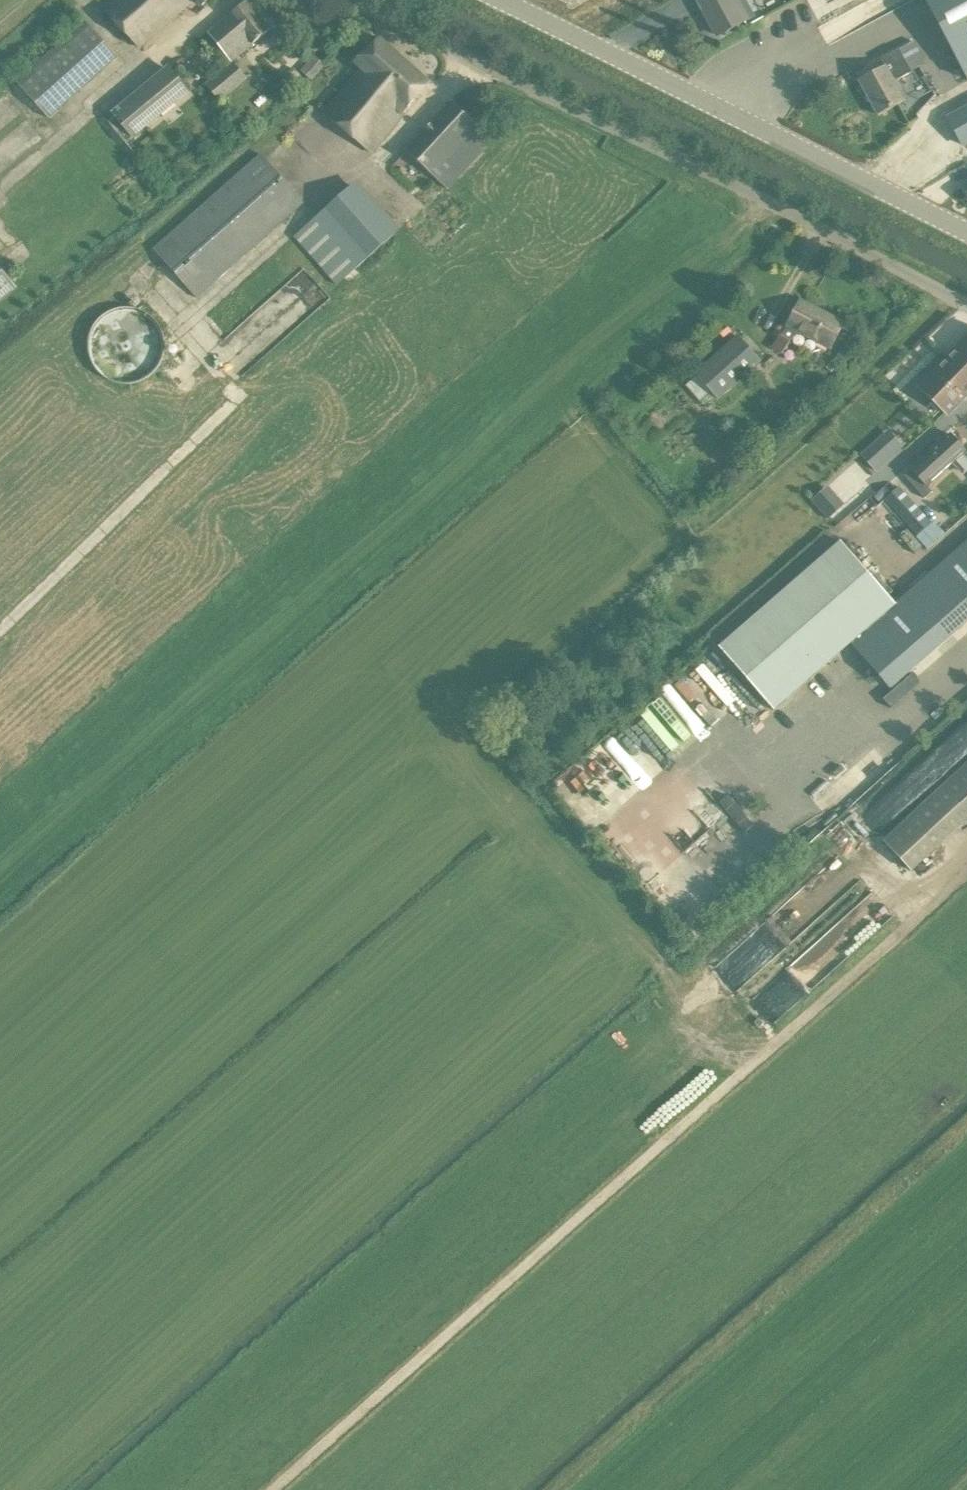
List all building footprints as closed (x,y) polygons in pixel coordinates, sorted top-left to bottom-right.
[(102,5),(140,47),(191,0),(107,0),(102,5)] [(248,0),(209,33),(233,61),(272,29),(248,0)] [(700,1),(719,36),(746,21),(734,0),(701,0),(700,1)] [(966,77),(966,0),(923,0),(966,77)] [(18,81),(50,117),(118,56),(87,20),(18,81)] [(402,115),(430,83),(381,37),(355,61),(362,69),(326,112),(371,152),(402,115)] [(914,41),(899,50),(881,60),(884,66),(859,80),(878,116),(905,101),(894,82),(927,64),(914,41)] [(316,54),(301,70),(311,79),(325,63),(316,54)] [(233,61),(218,74),(205,85),(220,103),(248,79),(233,61)] [(168,65),(112,112),(115,117),(110,121),(127,143),(190,91),(168,65)] [(296,80),(302,74),(296,68),(290,73),(296,80)] [(448,189),(494,140),(452,102),(407,150),(448,189)] [(949,118),(964,145),(966,143),(966,108),(949,118)] [(196,297),(303,203),(261,154),(154,248),(196,297)] [(399,232),(356,182),(294,236),(337,286),(399,232)] [(18,284),(0,264),(0,301),(18,284)] [(778,319),(763,345),(789,359),(794,350),(823,366),(844,326),(795,300),(783,322),(778,319)] [(93,313),(100,371),(151,365),(144,307),(93,313)] [(719,399),(760,363),(738,337),(696,374),(719,399)] [(966,396),(966,340),(920,388),(948,415),(966,396)] [(905,477),(924,498),(925,499),(932,493),(926,487),(966,451),(952,435),(905,477)] [(864,458),(876,471),(885,463),(873,450),(864,458)] [(859,484),(870,473),(857,460),(846,471),(859,484)] [(830,482),(812,497),(828,517),(847,503),(830,482)] [(898,485),(884,497),(917,535),(931,523),(898,485)] [(851,643),(896,604),(882,588),(841,541),(719,648),(759,695),(773,711),(851,643)] [(896,604),(851,643),(890,689),(966,622),(966,543),(896,604)] [(913,670),(884,697),(893,706),(922,679),(913,670)] [(912,870),(966,819),(966,763),(884,840),(912,870)] [(695,809),(708,826),(726,812),(713,796),(695,809)]
